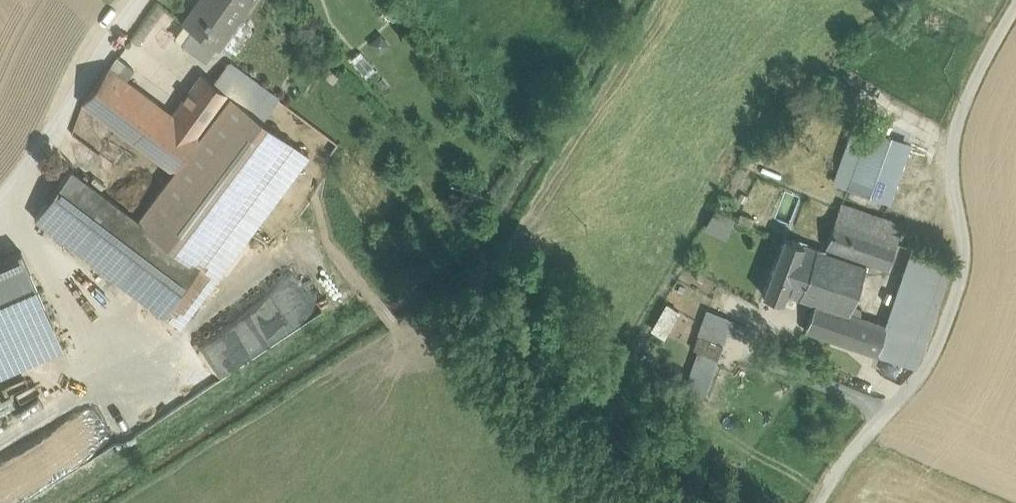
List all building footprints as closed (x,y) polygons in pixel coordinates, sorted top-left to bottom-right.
[(183,23),(193,29),(182,43),(205,60),(215,46),(217,48),(251,0),(200,0),(183,23)] [(379,38),(371,44),(381,54),(388,47),(379,38)] [(361,54),(351,61),(364,78),(374,71),(361,54)] [(116,57),(109,67),(119,75),(126,65),(116,57)] [(230,63),(213,83),(228,95),(263,120),(278,98),(230,63)] [(173,172),(199,135),(172,115),(119,75),(109,67),(82,103),(173,172)] [(172,115),(199,135),(228,95),(213,83),(201,74),(172,115)] [(173,172),(138,219),(200,266),(292,141),(263,120),(228,95),(199,135),(173,172)] [(909,146),(870,130),(849,187),(889,201),(909,146)] [(292,141),(200,266),(164,313),(180,326),(310,154),(292,141)] [(138,219),(72,168),(35,217),(164,313),(200,266),(138,219)] [(828,246),(893,267),(908,222),(843,200),(828,246)] [(729,238),(739,217),(717,208),(708,228),(729,238)] [(867,266),(804,243),(785,293),(815,303),(806,329),(875,353),(885,326),(849,313),(867,266)] [(885,326),(875,353),(916,367),(952,262),(912,248),(885,326)] [(0,260),(0,373),(63,345),(22,250),(0,260)] [(668,335),(678,307),(664,302),(654,330),(668,335)] [(730,337),(732,314),(704,312),(703,335),(730,337)] [(63,479),(42,440),(0,462),(0,502),(18,502),(63,479)]
